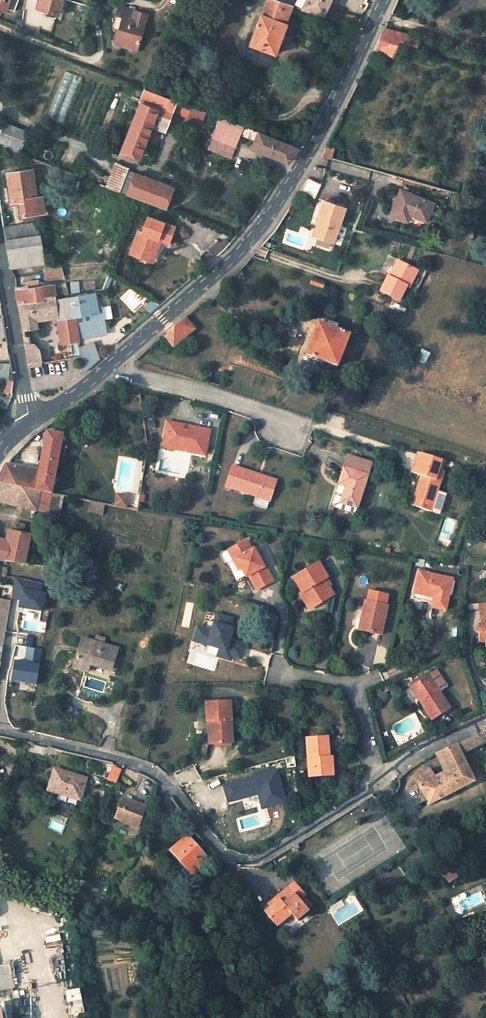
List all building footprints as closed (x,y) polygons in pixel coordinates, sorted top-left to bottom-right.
[(7,8),(14,11),(18,0),(0,0),(0,9),(6,12),(7,8)] [(40,10),(59,15),(63,0),(43,0),(40,10)] [(284,23),(289,12),(292,4),(279,0),(266,0),(250,44),(275,53),(286,23),(284,23)] [(359,20),(357,17),(326,10),(330,0),(305,0),(302,8),(308,10),(355,27),(359,20)] [(292,4),(289,12),(305,17),(308,10),(302,8),(292,4)] [(147,15),(119,6),(117,15),(123,17),(115,44),(137,50),(147,15)] [(393,57),(398,43),(416,48),(418,39),(384,28),(372,51),(393,57)] [(206,112),(144,88),(139,101),(140,102),(121,151),(130,156),(133,150),(141,153),(147,139),(156,142),(161,130),(165,132),(174,110),(202,121),(206,112)] [(220,117),(212,139),(208,149),(230,157),(235,147),(240,133),(243,126),(220,117)] [(28,133),(4,124),(1,132),(0,132),(0,146),(19,153),(28,133)] [(256,139),(258,132),(243,126),(240,133),(256,139)] [(256,139),(252,148),(268,154),(269,152),(290,160),(298,147),(258,132),(256,139)] [(321,156),(330,158),(332,149),(326,147),(321,156)] [(127,170),(128,167),(115,162),(106,186),(119,191),(127,170)] [(315,167),(310,174),(324,178),(327,170),(315,167)] [(31,170),(8,173),(12,202),(20,201),(22,215),(44,212),(41,197),(36,198),(31,170)] [(127,170),(119,191),(127,194),(135,173),(127,170)] [(163,188),(142,180),(143,176),(135,173),(127,194),(138,198),(165,208),(173,188),(165,185),(163,188)] [(165,185),(143,176),(142,180),(163,188),(165,185)] [(301,193),(314,198),(319,184),(306,179),(301,193)] [(406,179),(404,184),(418,188),(419,182),(406,179)] [(435,203),(401,189),(391,213),(408,221),(411,214),(427,221),(435,203)] [(334,244),(347,208),(325,201),(319,219),(322,220),(316,238),(334,244)] [(150,262),(158,240),(162,241),(170,244),(170,243),(176,228),(149,218),(144,232),(139,231),(130,254),(150,262)] [(5,240),(40,235),(38,222),(3,227),(5,240)] [(42,263),(46,263),(45,261),(40,235),(5,240),(7,253),(10,267),(42,263)] [(154,263),(162,241),(158,240),(150,262),(154,263)] [(42,263),(46,278),(64,274),(60,259),(45,261),(46,263),(42,263)] [(398,262),(390,278),(393,279),(402,264),(398,262)] [(381,292),(400,302),(407,287),(410,289),(418,272),(402,264),(393,279),(390,278),(388,277),(381,292)] [(54,284),(15,290),(18,303),(43,300),(43,298),(54,295),(54,294),(56,294),(54,284)] [(70,297),(72,316),(75,316),(78,340),(79,339),(79,337),(91,335),(106,332),(100,292),(73,296),(70,297)] [(55,299),(54,295),(43,298),(43,300),(18,303),(22,329),(34,328),(32,316),(55,312),(56,317),(60,343),(77,340),(78,340),(75,316),(72,316),(70,297),(55,299)] [(32,316),(34,328),(37,327),(36,320),(56,317),(55,312),(32,316)] [(162,336),(173,349),(196,329),(185,317),(162,336)] [(317,323),(306,354),(336,366),(349,335),(336,330),(338,324),(324,319),(322,325),(317,323)] [(52,360),(51,354),(40,356),(39,348),(33,342),(28,343),(25,348),(28,364),(52,360)] [(9,364),(0,363),(0,378),(12,379),(9,364)] [(205,454),(210,430),(168,422),(164,442),(182,446),(181,449),(205,454)] [(62,435),(45,432),(39,471),(9,465),(8,462),(6,464),(0,474),(0,482),(41,491),(51,494),(62,435)] [(343,468),(331,507),(354,514),(367,476),(371,463),(347,456),(343,468)] [(260,478),(254,476),(256,473),(238,467),(238,468),(233,466),(227,486),(254,495),(251,502),(267,507),(269,500),(275,483),(260,478)] [(436,494),(443,472),(427,467),(423,476),(420,475),(410,505),(440,514),(445,497),(436,494)] [(260,478),(275,483),(276,479),(256,473),(254,476),(260,478)] [(37,511),(41,491),(0,482),(0,503),(37,511)] [(41,491),(37,511),(60,516),(64,496),(51,494),(41,491)] [(124,496),(113,494),(111,505),(122,507),(124,496)] [(31,532),(26,531),(26,533),(22,532),(23,524),(12,522),(10,531),(8,530),(5,540),(0,539),(0,560),(24,563),(31,532)] [(251,551),(246,541),(227,550),(233,561),(236,559),(240,569),(244,578),(248,576),(254,591),(271,583),(263,567),(262,568),(256,557),(253,550),(251,551)] [(233,561),(227,550),(221,554),(226,564),(233,561)] [(326,577),(316,562),(291,577),(300,592),(309,608),(332,595),(327,586),(322,579),(325,578),(326,577)] [(55,567),(44,566),(42,574),(54,575),(55,567)] [(444,610),(451,579),(418,571),(414,588),(434,593),(433,597),(431,608),(444,610)] [(434,593),(414,588),(413,592),(433,597),(434,593)] [(360,631),(379,636),(386,606),(384,606),(386,595),(368,591),(365,601),(363,601),(359,620),(362,621),(360,631)] [(300,592),(296,594),(306,610),(309,608),(300,592)] [(10,601),(0,599),(0,657),(10,601)] [(479,607),(482,632),(477,632),(479,642),(484,641),(485,641),(485,606),(479,607)] [(195,625),(185,662),(213,670),(216,658),(230,662),(231,658),(239,660),(243,644),(229,640),(235,617),(213,612),(209,628),(195,625)] [(118,648),(82,638),(73,668),(87,672),(89,664),(111,670),(118,648)] [(418,702),(430,722),(448,710),(437,693),(445,688),(435,672),(427,677),(411,687),(420,700),(418,702)] [(410,703),(416,699),(418,702),(420,700),(411,687),(403,692),(410,703)] [(231,701),(205,702),(206,722),(211,722),(212,744),(233,743),(231,701)] [(446,773),(442,775),(442,773),(440,774),(440,775),(435,777),(430,769),(415,779),(430,804),(474,781),(462,753),(485,741),(485,739),(483,733),(439,752),(446,766),(449,772),(446,773)] [(326,738),(304,739),(307,778),(326,776),(325,759),(327,758),(326,738)] [(109,778),(117,782),(122,769),(114,766),(109,778)] [(86,778),(55,768),(49,789),(80,798),(86,778)] [(255,795),(259,809),(284,803),(275,769),(220,784),(225,803),(255,795)] [(146,807),(122,798),(114,818),(138,827),(146,807)] [(366,801),(359,806),(362,811),(369,806),(366,801)] [(206,857),(187,835),(170,850),(177,857),(179,855),(192,870),(206,857)] [(27,893),(29,885),(24,883),(21,891),(27,893)] [(29,885),(27,893),(34,895),(38,888),(29,885)] [(301,900),(289,886),(263,907),(266,910),(259,916),(271,931),(286,919),(292,925),(304,915),(295,905),(301,900)] [(14,976),(11,963),(0,966),(0,979),(14,976)] [(13,994),(12,988),(2,990),(3,996),(13,994)]
